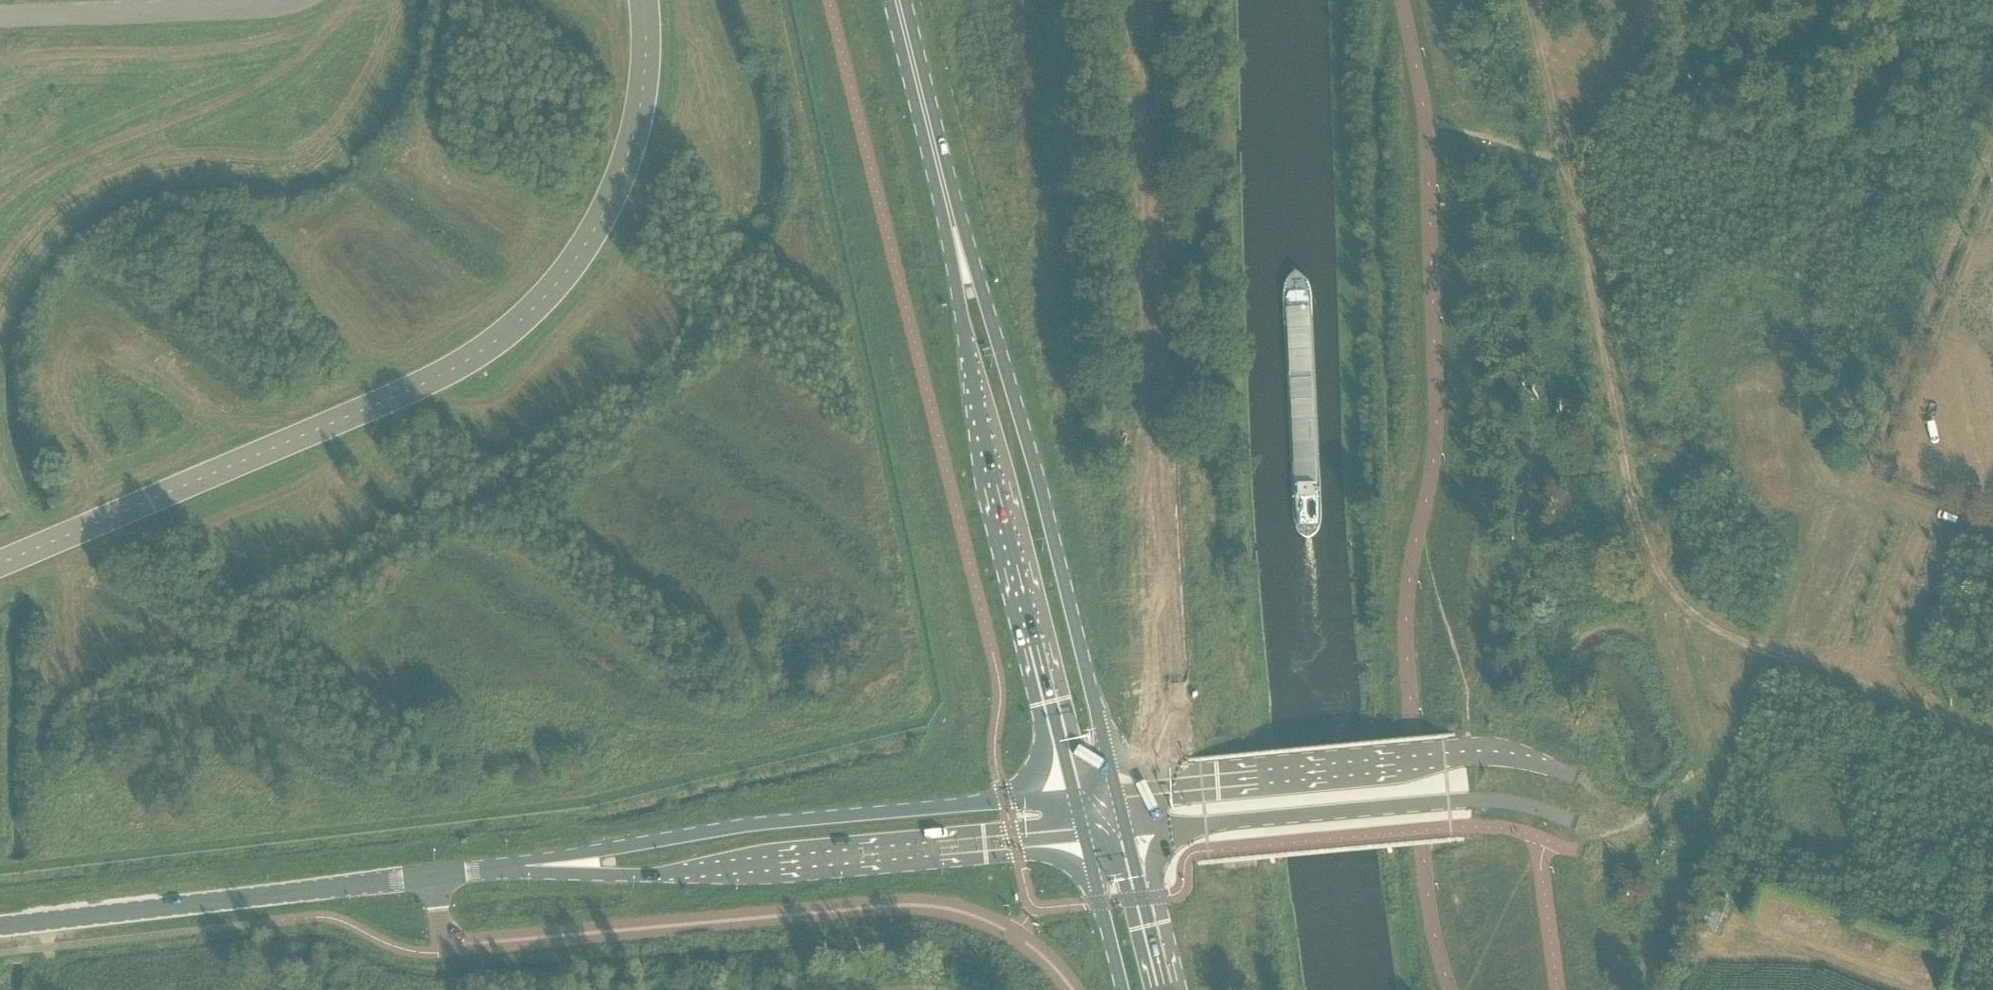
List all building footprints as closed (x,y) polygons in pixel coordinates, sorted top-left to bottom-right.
[(1708,895),(1696,925),(1716,933),(1728,903),(1708,895)]
